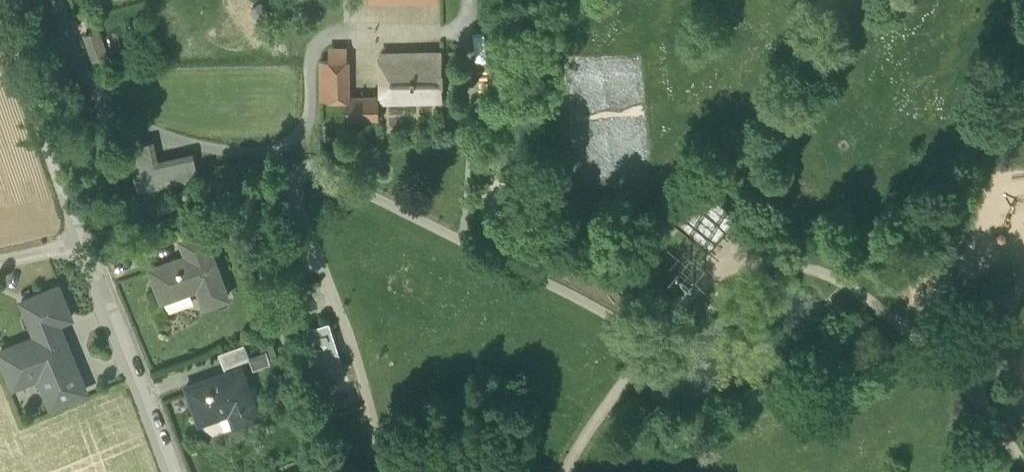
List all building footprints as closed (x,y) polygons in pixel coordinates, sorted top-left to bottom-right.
[(252,12),(265,28),(273,21),(260,5),(252,12)] [(98,32),(85,36),(95,62),(108,58),(98,32)] [(329,50),(330,62),(346,62),(346,50),(329,50)] [(385,56),(386,101),(441,100),(440,55),(385,56)] [(379,97),(347,98),(346,62),(330,62),(321,63),(322,101),(347,101),(347,122),(379,121),(379,97)] [(138,192),(198,179),(193,154),(158,161),(154,142),(129,148),(138,192)] [(683,217),(693,225),(708,208),(698,200),(683,217)] [(199,285),(207,306),(231,297),(205,230),(182,239),(188,255),(152,269),(163,299),(199,285)] [(294,264),(291,253),(271,260),(274,270),(294,264)] [(51,404),(52,406),(85,392),(57,324),(72,319),(59,287),(21,302),(36,338),(0,353),(14,387),(43,375),(55,403),(51,404)] [(329,325),(303,333),(318,377),(344,368),(329,325)] [(262,353),(249,357),(250,359),(254,370),(271,364),(269,360),(277,357),(272,341),(259,346),(262,353)] [(219,354),(224,368),(250,359),(249,357),(244,344),(219,354)] [(218,411),(224,429),(234,426),(234,427),(259,418),(241,367),(186,387),(187,389),(186,389),(190,402),(192,401),(197,418),(218,411)]
